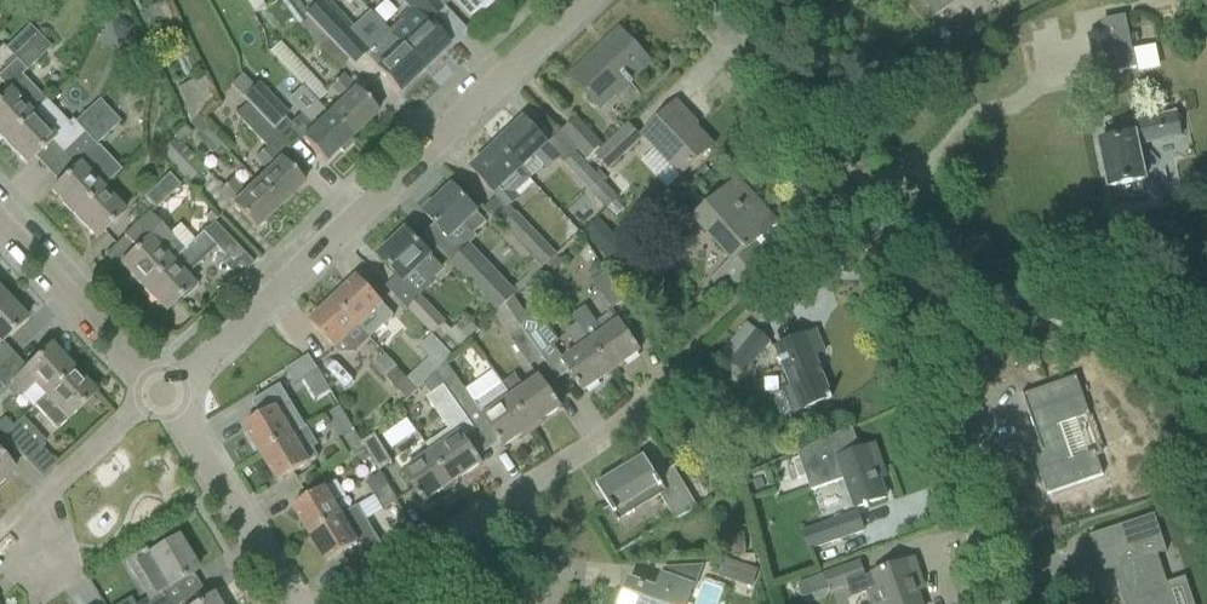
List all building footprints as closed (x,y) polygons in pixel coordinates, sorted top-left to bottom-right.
[(253,16),(265,9),(260,0),(244,0),(253,16)] [(431,29),(427,25),(444,9),(443,7),(436,0),(399,0),(409,11),(387,32),(401,46),(423,70),(448,47),(431,29)] [(443,7),(451,0),(473,23),(497,0),(436,0),(443,7)] [(934,14),(955,0),(924,0),(934,14)] [(164,2),(148,10),(175,63),(177,62),(185,78),(196,72),(188,57),(191,55),(164,2)] [(360,49),(321,7),(307,19),(329,43),(347,61),(360,49)] [(1088,38),(1087,38),(1090,53),(1097,82),(1118,78),(1118,76),(1136,72),(1136,69),(1129,38),(1125,20),(1112,23),(1109,24),(1101,26),(1103,35),(1088,38)] [(6,49),(16,60),(41,37),(30,25),(6,49)] [(620,31),(570,77),(600,109),(650,62),(620,31)] [(41,37),(16,60),(27,71),(51,48),(41,37)] [(281,41),(269,51),(316,101),(328,90),(281,41)] [(347,61),(329,43),(319,53),(336,72),(347,61)] [(423,70),(401,46),(389,58),(375,44),(363,55),(376,69),(376,70),(399,93),(423,70)] [(343,100),(328,114),(351,139),(377,113),(341,75),(330,86),(343,100)] [(4,141),(32,115),(32,114),(44,103),(45,102),(23,78),(8,92),(0,99),(0,138),(4,141)] [(287,116),(257,85),(243,98),(248,104),(273,130),(287,116)] [(51,142),(64,155),(110,111),(100,100),(75,123),(72,119),(69,122),(73,126),(69,130),(44,103),(32,114),(32,115),(4,141),(26,165),(51,142)] [(273,130),(248,104),(235,115),(260,142),(273,130)] [(712,146),(687,121),(690,119),(676,105),(644,135),(682,175),(712,146)] [(73,215),(102,188),(120,171),(98,147),(97,148),(96,145),(121,122),(110,111),(64,155),(76,168),(51,192),(73,215)] [(351,139),(328,114),(315,126),(302,112),(288,125),(325,164),(351,139)] [(1099,143),(1109,188),(1144,181),(1137,146),(1182,138),(1177,115),(1132,124),(1108,129),(1111,141),(1099,143)] [(562,132),(587,158),(601,145),(576,119),(562,132)] [(524,121),(498,146),(520,169),(534,156),(548,170),(560,159),(524,121)] [(628,125),(595,157),(596,158),(609,172),(610,170),(643,140),(628,125)] [(206,129),(198,137),(212,153),(221,144),(206,129)] [(159,152),(188,183),(204,169),(174,139),(159,152)] [(269,170),(256,182),(279,207),(304,184),(267,145),(255,156),(269,170)] [(520,169),(498,146),(472,170),(508,208),(520,196),(517,194),(531,181),(520,169)] [(606,182),(589,164),(587,166),(576,154),(564,165),(564,166),(607,212),(619,200),(618,199),(606,186),(608,184),(606,182)] [(144,198),(155,210),(180,187),(169,175),(144,198)] [(279,207),(256,182),(245,193),(232,179),(218,192),(254,230),(279,207)] [(719,274),(734,290),(767,260),(754,245),(776,224),(763,209),(737,181),(694,220),(732,262),(719,274)] [(102,188),(73,215),(96,239),(125,212),(102,188)] [(425,214),(449,239),(465,224),(474,234),(486,223),(453,188),(425,214)] [(120,265),(143,289),(184,251),(149,214),(124,237),(136,250),(120,265)] [(504,226),(544,269),(557,257),(517,215),(504,226)] [(184,251),(143,289),(165,313),(181,298),(183,301),(198,286),(186,274),(215,246),(226,258),(236,247),(213,224),(184,251)] [(379,258),(396,275),(403,282),(416,269),(430,283),(443,270),(407,232),(379,258)] [(451,264),(498,314),(518,295),(471,245),(451,264)] [(591,266),(590,274),(594,280),(606,273),(598,262),(591,266)] [(593,281),(612,310),(624,302),(606,273),(594,280),(593,281)] [(358,279),(334,301),(358,327),(382,304),(358,279)] [(26,320),(4,296),(0,300),(0,345),(26,320)] [(432,336),(433,337),(447,324),(421,299),(408,311),(432,336)] [(584,391),(611,373),(578,325),(565,334),(578,352),(564,361),(551,345),(557,343),(545,327),(542,330),(532,318),(529,320),(514,300),(506,307),(542,359),(558,381),(570,373),(578,383),(576,385),(580,389),(581,388),(584,391)] [(358,327),(334,301),(310,323),(335,349),(358,327)] [(530,368),(542,359),(506,307),(495,318),(530,368)] [(572,317),(578,325),(611,373),(639,353),(618,323),(603,333),(586,308),(572,317)] [(440,342),(453,356),(480,332),(466,318),(440,342)] [(730,363),(744,374),(770,343),(756,332),(730,363)] [(782,391),(792,415),(832,399),(814,357),(824,353),(816,332),(775,349),(791,387),(782,391)] [(432,336),(419,349),(429,359),(440,370),(446,364),(453,358),(439,343),(433,337),(432,336)] [(33,385),(44,396),(45,397),(73,370),(50,347),(22,373),(10,384),(21,396),(33,385)] [(309,356),(285,370),(295,385),(318,371),(309,356)] [(405,376),(387,356),(375,368),(407,402),(418,391),(404,377),(405,376)] [(696,363),(682,374),(691,386),(706,374),(696,363)] [(435,375),(443,387),(475,431),(487,423),(498,439),(497,440),(500,444),(501,443),(504,448),(532,428),(502,386),(475,405),(456,378),(446,364),(440,370),(435,375)] [(45,397),(44,396),(34,406),(56,430),(95,394),(73,370),(45,397)] [(443,387),(435,375),(424,385),(430,395),(431,395),(436,392),(443,387)] [(516,376),(502,386),(532,428),(560,409),(539,378),(524,389),(516,376)] [(1060,425),(1089,415),(1076,378),(1049,387),(1023,397),(1040,447),(1031,450),(1047,496),(1103,476),(1095,453),(1073,461),(1060,425)] [(454,427),(459,434),(463,439),(475,431),(443,387),(431,395),(427,399),(449,431),(454,427)] [(352,456),(365,448),(362,442),(340,407),(325,416),(333,430),(336,429),(352,456)] [(244,427),(261,455),(292,436),(275,408),(244,427)] [(3,435),(26,460),(37,450),(14,425),(3,435)] [(318,459),(311,449),(316,446),(306,429),(308,428),(307,427),(292,436),(261,455),(278,483),(318,459)] [(852,429),(801,451),(808,473),(814,490),(845,480),(855,509),(863,506),(886,499),(876,472),(882,470),(874,446),(859,451),(852,429)] [(459,434),(432,454),(453,484),(481,464),(477,459),(478,458),(476,455),(474,456),(463,439),(459,434)] [(362,442),(365,448),(379,471),(392,463),(375,435),(362,442)] [(363,451),(354,457),(358,463),(367,457),(363,451)] [(453,484),(432,454),(404,473),(425,503),(453,484)] [(13,471),(0,457),(0,483),(13,471)] [(673,468),(657,478),(644,457),(596,486),(616,519),(658,494),(675,521),(697,507),(673,468)] [(367,484),(374,497),(389,489),(381,476),(367,484)] [(293,508),(310,536),(341,517),(333,504),(345,496),(336,482),(293,508)] [(389,489),(374,497),(382,512),(398,503),(389,489)] [(341,517),(310,536),(327,564),(342,555),(354,576),(387,556),(358,507),(341,517)] [(802,533),(808,551),(863,533),(857,515),(802,533)] [(1089,537),(1101,574),(1115,569),(1125,598),(1131,596),(1134,603),(1173,603),(1156,555),(1167,551),(1155,515),(1089,537)] [(743,535),(723,536),(724,557),(744,556),(743,535)] [(162,592),(197,572),(176,538),(146,556),(144,552),(127,562),(140,583),(148,599),(139,603),(170,603),(162,592)] [(724,579),(751,586),(756,566),(728,559),(724,579)] [(847,587),(850,596),(865,591),(869,603),(920,603),(913,584),(921,581),(914,560),(873,574),(865,577),(866,581),(847,587)] [(860,562),(823,575),(830,594),(847,587),(866,581),(865,577),(860,562)] [(691,588),(663,577),(657,592),(630,582),(622,603),(685,603),(691,588)]
